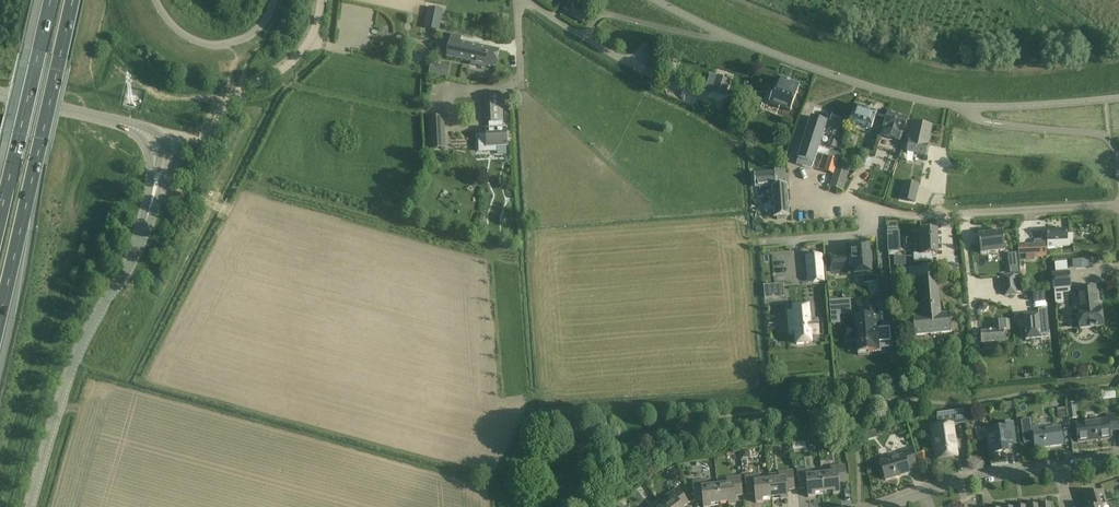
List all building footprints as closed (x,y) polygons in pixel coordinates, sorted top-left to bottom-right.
[(45,0),(36,0),(35,17),(44,17),(45,0)] [(575,7),(570,14),(583,23),(588,15),(575,7)] [(425,28),(439,31),(443,11),(429,8),(425,28)] [(471,62),(471,65),(476,66),(476,63),(496,67),(499,51),(460,43),(461,36),(451,34),(446,57),(471,62)] [(717,77),(713,91),(725,95),(730,81),(717,77)] [(800,86),(778,78),(769,102),(790,111),(800,86)] [(487,138),(476,138),(476,141),(479,141),(479,149),(488,149),(488,147),(496,146),(507,146),(506,130),(503,130),(502,96),(488,96),(488,107),(490,131),(487,131),(487,138)] [(446,137),(445,106),(426,107),(428,138),(446,137)] [(855,106),(851,116),(849,122),(871,129),(877,113),(855,106)] [(830,121),(835,123),(833,132),(840,134),(846,117),(833,113),(830,121)] [(888,113),(883,130),(880,136),(899,143),(901,136),(902,136),(908,119),(888,113)] [(808,128),(824,133),(827,122),(811,117),(808,128)] [(925,157),(926,151),(928,142),(929,142),(932,125),(913,121),(906,153),(925,157)] [(808,128),(804,138),(820,143),(824,133),(808,128)] [(804,138),(801,148),(817,153),(827,156),(829,151),(819,148),(820,143),(804,138)] [(828,146),(836,148),(838,142),(830,139),(828,146)] [(817,153),(801,148),(796,164),(812,169),(817,153)] [(838,160),(828,157),(826,165),(824,172),(833,175),(836,167),(838,160)] [(833,176),(830,186),(843,191),(849,171),(836,167),(833,175),(833,176)] [(776,221),(790,221),(788,191),(779,191),(779,181),(762,181),(762,186),(762,190),(762,191),(774,191),(776,221)] [(904,189),(901,200),(908,201),(914,202),(917,192),(904,189)] [(920,254),(914,255),(914,263),(932,262),(932,255),(937,254),(936,228),(926,229),(926,231),(920,231),(920,254)] [(1046,257),(1046,248),(1069,247),(1073,243),(1073,241),(1073,235),(1066,235),(1066,230),(1047,231),(1047,240),(1036,240),(1034,243),(1034,245),(1025,245),(1025,256),(1026,261),(1034,261),(1033,257),(1046,257)] [(1002,231),(978,234),(980,255),(1005,252),(1002,231)] [(847,255),(830,256),(831,271),(848,270),(848,267),(855,266),(855,274),(870,272),(869,263),(871,263),(871,253),(869,254),(868,246),(853,248),(854,256),(847,256),(847,255)] [(814,282),(824,281),(821,255),(806,256),(808,274),(813,274),(814,282)] [(905,257),(894,257),(894,266),(905,266),(905,257)] [(1017,260),(1008,261),(1010,274),(1019,273),(1017,260)] [(1067,262),(1055,263),(1055,272),(1068,271),(1067,262)] [(1054,289),(1070,287),(1069,273),(1052,274),(1054,289)] [(1019,275),(1014,275),(1003,277),(1005,296),(1016,295),(1016,293),(1021,293),(1019,275)] [(937,278),(926,279),(919,279),(922,315),(913,316),(914,335),(952,332),(950,314),(941,315),(937,278)] [(784,284),(763,286),(765,300),(785,298),(784,284)] [(1078,311),(1080,329),(1103,327),(1101,308),(1096,309),(1095,301),(1097,301),(1095,287),(1078,289),(1080,310),(1078,311)] [(829,299),(829,324),(840,324),(840,315),(851,315),(850,298),(829,299)] [(981,302),(979,305),(979,309),(982,311),(986,311),(988,308),(988,305),(985,302),(981,302)] [(808,314),(811,314),(810,305),(800,305),(800,307),(794,308),(794,312),(789,312),(790,331),(795,330),(796,334),(797,345),(811,344),(810,335),(819,335),(818,321),(809,321),(808,314)] [(1038,314),(1023,315),(1025,341),(1042,339),(1041,336),(1049,335),(1047,309),(1037,310),(1038,314)] [(857,326),(846,326),(846,336),(847,340),(857,339),(857,344),(858,356),(869,355),(868,352),(872,352),(879,351),(879,349),(879,343),(890,342),(889,328),(882,329),(882,326),(880,326),(880,324),(879,310),(865,311),(866,316),(860,317),(856,317),(857,326)] [(996,331),(980,332),(981,343),(996,342),(996,348),(1005,347),(1003,331),(1009,330),(1009,322),(995,323),(996,331)] [(1075,403),(1066,404),(1069,420),(1077,419),(1075,403)] [(1066,407),(1057,408),(1058,419),(1067,418),(1066,407)] [(932,427),(936,460),(958,457),(955,438),(953,438),(951,424),(965,422),(963,410),(937,414),(939,426),(932,427)] [(1078,443),(1086,442),(1097,440),(1097,439),(1101,439),(1101,440),(1110,439),(1109,431),(1118,430),(1116,415),(1107,416),(1107,420),(1075,424),(1078,443)] [(1042,429),(1042,426),(1032,427),(1033,432),(1031,432),(1029,420),(1021,421),(1024,444),(1033,443),(1032,437),(1034,437),(1035,449),(1046,447),(1046,446),(1050,445),(1050,447),(1062,445),(1060,427),(1042,429)] [(1015,437),(1013,426),(1013,422),(998,424),(999,429),(986,431),(989,455),(1009,452),(1007,438),(1015,437)] [(805,442),(792,443),(793,451),(806,450),(805,442)] [(882,479),(885,478),(885,481),(909,474),(907,466),(916,464),(911,449),(902,451),(903,456),(880,462),(882,470),(879,471),(882,479)] [(749,450),(741,451),(742,459),(750,458),(749,450)] [(924,452),(917,453),(918,462),(926,461),(924,452)] [(847,484),(845,468),(845,466),(830,467),(831,474),(821,475),(823,493),(833,492),(833,495),(840,494),(839,485),(847,484)] [(814,494),(823,493),(821,475),(812,476),(812,469),(797,471),(798,478),(799,489),(807,489),(808,497),(815,497),(814,494)] [(779,473),(779,474),(768,475),(769,481),(771,498),(781,497),(781,500),(787,500),(787,491),(795,490),(793,472),(779,473)] [(762,499),(771,498),(769,481),(760,482),(759,475),(745,477),(747,495),(755,494),(756,503),(763,502),(762,499)] [(742,495),(741,485),(740,477),(726,479),(727,485),(717,486),(719,504),(728,503),(729,506),(735,505),(734,496),(742,495)] [(719,504),(717,486),(708,487),(707,481),(693,482),(695,501),(703,500),(704,506),(710,506),(710,505),(719,504)] [(662,506),(684,506),(689,504),(678,488),(666,497),(669,501),(662,506)] [(1101,506),(1107,504),(1102,491),(1083,497),(1087,506),(1097,506),(1101,506)]
